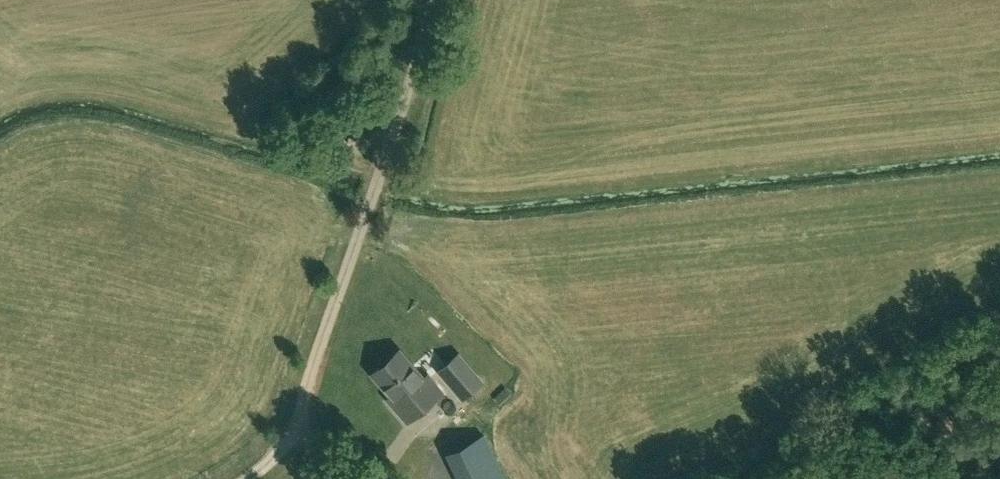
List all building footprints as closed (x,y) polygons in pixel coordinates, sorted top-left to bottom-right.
[(442,390),(435,383),(431,386),(400,350),(374,372),(401,404),(398,407),(409,420),(442,390)] [(485,380),(460,351),(438,370),(463,399),(485,380)] [(484,435),(447,453),(459,478),(505,478),(484,435)]
